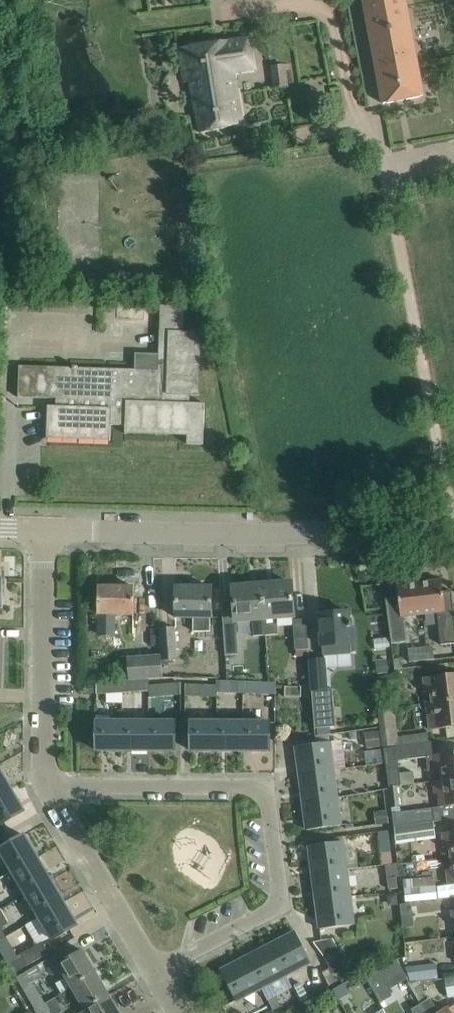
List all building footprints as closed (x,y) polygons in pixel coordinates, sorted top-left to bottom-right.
[(420,77),(405,0),(364,0),(384,104),(423,97),(420,77)] [(191,82),(201,134),(244,124),(234,73),(255,70),(249,38),(181,51),(187,83),(191,82)] [(286,61),(274,63),(276,85),(289,84),(286,61)] [(204,445),(204,425),(205,404),(190,403),(190,395),(200,396),(202,334),(184,333),(184,308),(159,307),(158,354),(135,353),(134,369),(19,366),(18,397),(57,399),(56,406),(48,406),(47,439),(48,439),(48,438),(109,440),(109,441),(110,441),(111,425),(125,425),(125,434),(126,434),(126,433),(187,435),(187,444),(204,445)] [(443,592),(442,580),(419,583),(423,615),(437,613),(441,645),(453,644),(453,610),(452,591),(443,592)] [(291,583),(262,585),(264,618),(265,618),(265,634),(279,633),(278,622),(276,622),(275,617),(294,616),(291,583)] [(386,599),(392,644),(407,642),(404,617),(423,615),(419,583),(397,586),(398,597),(386,599)] [(233,587),(234,600),(222,600),(224,625),(235,624),(235,620),(252,619),(253,635),(265,634),(264,618),(262,585),(233,587)] [(98,635),(115,635),(115,615),(134,615),(134,587),(98,587),(98,615),(99,615),(98,635)] [(176,587),(176,607),(176,617),(192,618),(192,631),(209,631),(209,618),(211,618),(212,588),(176,587)] [(354,652),(353,642),(351,622),(349,623),(348,612),(320,615),(322,645),(327,644),(328,654),(354,652)] [(308,650),(306,619),(292,620),(294,651),(308,650)] [(235,624),(224,625),(226,654),(238,653),(235,624)] [(178,660),(175,628),(159,630),(162,662),(178,660)] [(435,660),(433,647),(421,648),(422,661),(435,660)] [(421,648),(408,650),(410,663),(422,661),(421,648)] [(160,656),(127,659),(128,680),(162,678),(160,656)] [(327,689),(325,661),(325,659),(309,661),(314,729),(336,727),(333,689),(327,689)] [(386,660),(376,661),(378,674),(387,673),(386,660)] [(453,701),(453,674),(423,678),(425,693),(430,693),(431,704),(453,701)] [(243,695),(243,681),(215,680),(215,685),(215,694),(243,695)] [(277,682),(243,681),(243,695),(276,696),(277,682)] [(123,695),(123,683),(116,683),(96,683),(96,695),(116,695),(123,695)] [(123,683),(123,695),(125,695),(125,706),(133,706),(133,695),(143,695),(142,702),(149,702),(149,690),(143,690),(143,684),(123,683)] [(215,694),(215,685),(184,684),(184,696),(215,697),(215,694)] [(285,697),(302,697),(302,687),(285,687),(285,697)] [(149,690),(149,702),(169,702),(169,691),(149,690)] [(431,704),(432,716),(428,717),(429,730),(453,727),(453,701),(431,704)] [(383,749),(431,743),(430,732),(396,736),(393,709),(379,711),(383,749)] [(123,751),(123,722),(96,722),(96,750),(123,751)] [(123,722),(123,751),(149,751),(149,722),(123,722)] [(175,722),(149,722),(149,751),(175,751),(175,722)] [(217,751),(217,723),(190,723),(190,751),(217,751)] [(217,723),(217,751),(243,751),(243,723),(217,723)] [(270,723),(243,723),(243,751),(270,751),(270,723)] [(379,731),(365,733),(367,749),(381,748),(379,731)] [(300,775),(334,770),(330,742),(296,747),(300,775)] [(431,743),(383,749),(388,788),(390,788),(400,787),(402,787),(398,759),(433,755),(431,743)] [(453,779),(453,753),(432,756),(434,771),(438,770),(440,781),(453,779)] [(334,770),(300,775),(303,802),(337,798),(334,770)] [(0,771),(0,796),(11,789),(0,771)] [(383,772),(370,773),(371,786),(385,784),(383,772)] [(438,808),(431,809),(433,822),(453,819),(453,779),(440,781),(441,793),(436,793),(438,808)] [(400,787),(390,788),(392,808),(403,807),(400,787)] [(0,796),(0,826),(24,812),(11,789),(0,796)] [(337,798),(303,802),(307,830),(341,826),(337,798)] [(431,809),(392,813),(394,826),(433,822),(431,809)] [(386,812),(374,813),(375,825),(387,824),(386,812)] [(435,842),(433,822),(394,826),(396,847),(435,842)] [(453,858),(453,832),(441,833),(443,849),(447,849),(449,859),(453,858)] [(392,834),(380,835),(382,848),(394,847),(392,834)] [(37,858),(24,835),(0,849),(0,853),(12,873),(37,858)] [(313,874),(347,870),(343,842),(309,846),(313,874)] [(50,881),(37,858),(12,873),(25,896),(50,881)] [(350,897),(347,870),(313,874),(316,902),(350,897)] [(399,891),(398,877),(384,879),(385,893),(399,891)] [(406,900),(437,898),(436,879),(405,881),(406,900)] [(50,881),(25,896),(38,918),(64,903),(50,881)] [(396,895),(387,896),(388,901),(392,905),(397,904),(396,895)] [(354,925),(350,897),(316,902),(320,930),(354,925)] [(442,900),(443,909),(453,907),(453,898),(442,900)] [(77,926),(64,903),(38,918),(52,941),(77,926)] [(410,904),(400,905),(402,917),(411,916),(410,904)] [(0,910),(0,942),(9,936),(4,928),(12,923),(3,908),(0,910)] [(295,932),(270,945),(286,976),(311,963),(295,932)] [(0,942),(0,946),(11,965),(22,958),(9,936),(0,942)] [(23,953),(29,963),(46,953),(40,944),(23,953)] [(286,976),(270,945),(245,958),(261,988),(286,976)] [(57,966),(65,979),(57,984),(62,993),(70,988),(96,973),(82,950),(57,966)] [(352,977),(339,951),(322,960),(330,975),(337,971),(342,982),(352,977)] [(261,988),(245,958),(220,971),(236,1001),(261,988)] [(396,962),(367,980),(378,997),(381,1002),(391,996),(388,990),(407,979),(396,962)] [(437,976),(436,964),(405,967),(407,979),(437,976)] [(36,1009),(47,1002),(35,981),(46,975),(40,965),(18,978),(36,1009)] [(96,973),(70,988),(84,1011),(109,996),(96,973)] [(304,992),(296,978),(289,981),(301,1004),(332,988),(327,980),(304,992)] [(453,996),(453,978),(445,979),(448,997),(453,996)] [(427,1000),(418,984),(408,986),(409,987),(425,1012),(439,1012),(430,999),(427,1000)] [(345,986),(333,992),(339,1002),(351,996),(345,986)] [(409,987),(402,992),(415,1012),(425,1012),(409,987)] [(85,1012),(119,1012),(109,996),(84,1011),(85,1012)] [(275,996),(268,1000),(273,1010),(280,1006),(275,996)] [(394,998),(381,1005),(386,1012),(403,1012),(394,998)] [(36,1009),(38,1012),(54,1012),(47,1002),(36,1009)] [(223,1007),(226,1012),(240,1012),(233,1002),(223,1007)]
